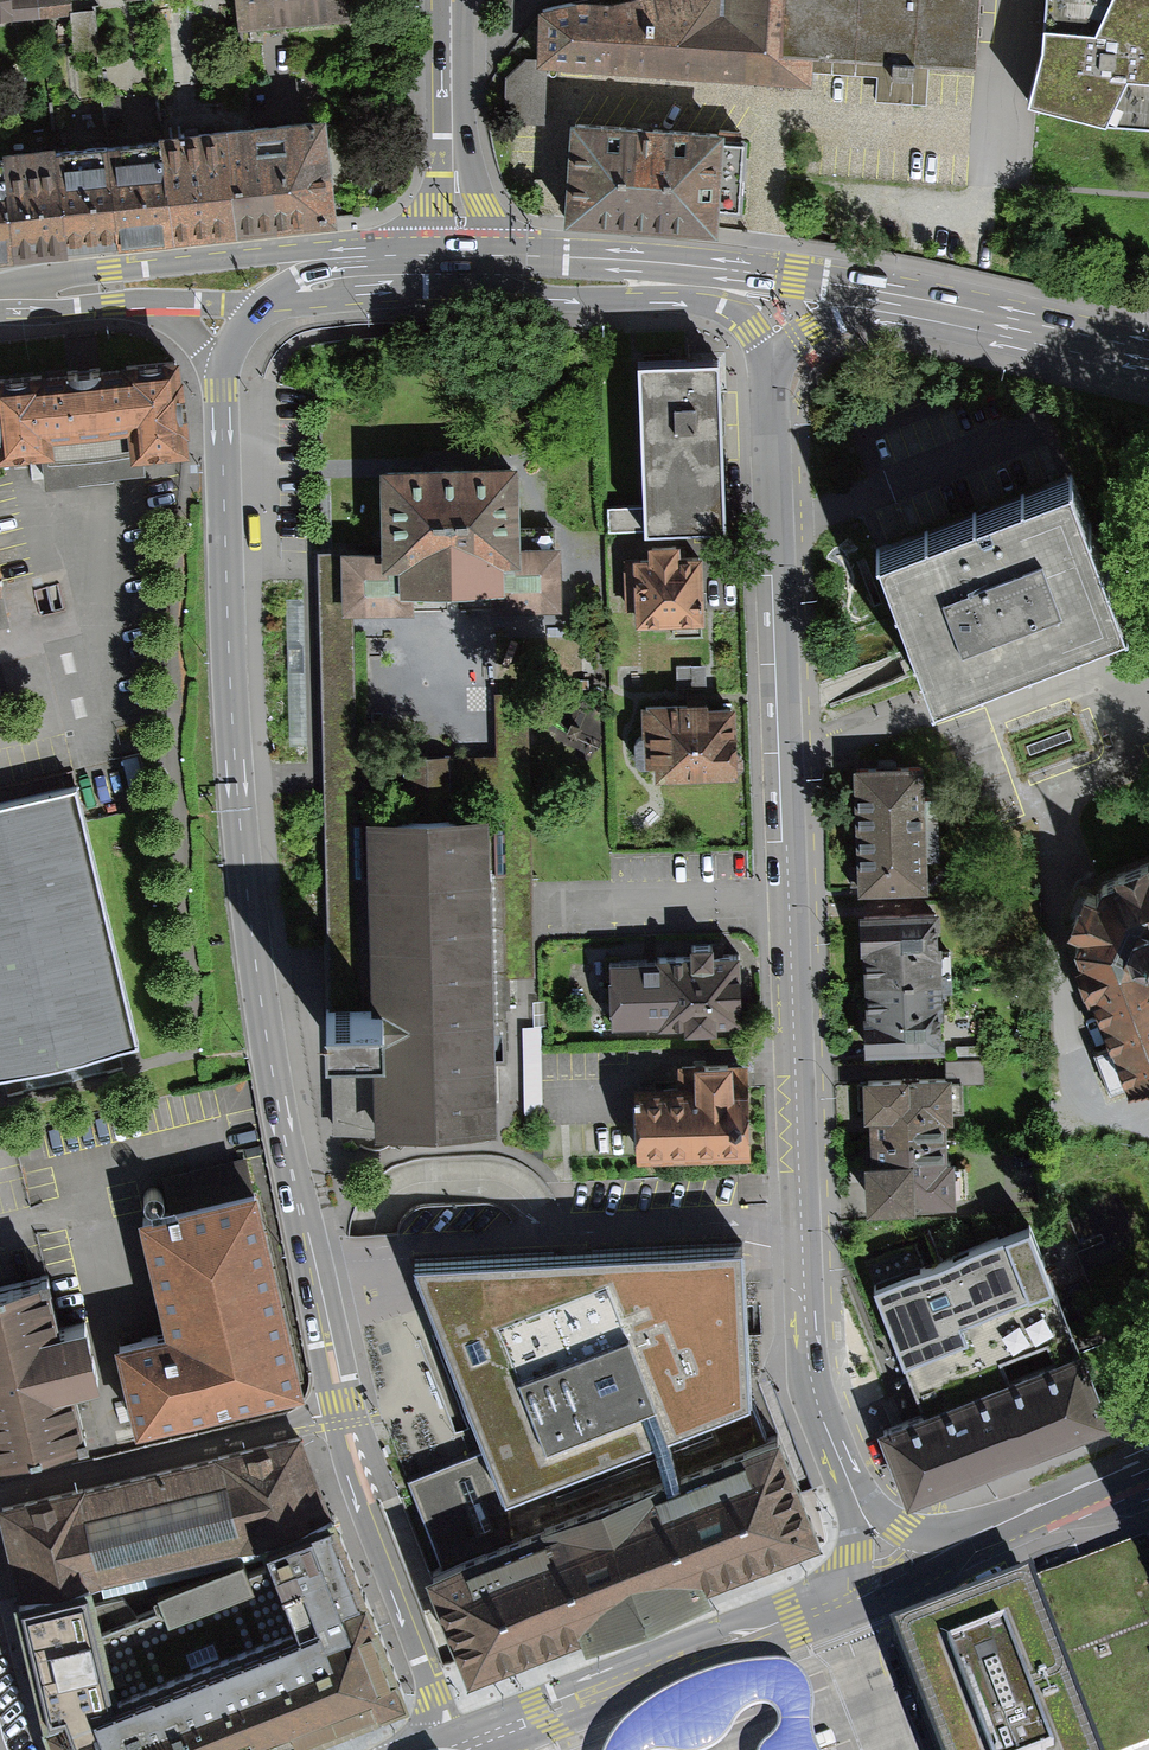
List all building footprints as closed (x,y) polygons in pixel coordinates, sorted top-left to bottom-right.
[(71,15),(69,0),(0,0),(0,22),(71,15)] [(237,32),(250,31),(358,18),(356,0),(234,0),(237,32)] [(543,64),(785,77),(824,79),(822,52),(985,64),(992,0),(606,0),(545,12),(543,64)] [(1041,33),(1022,114),(1039,118),(1075,128),(1148,132),(1148,0),(1042,0),(1041,33)] [(96,11),(71,13),(74,53),(98,51),(96,11)] [(275,222),(340,215),(329,119),(264,127),(275,222)] [(743,134),(576,125),(570,222),(640,226),(713,230),(714,211),(738,212),(743,134)] [(210,230),(275,222),(264,127),(199,134),(210,230)] [(144,237),(210,230),(199,134),(133,142),(144,237)] [(79,245),(144,237),(133,142),(68,149),(79,245)] [(14,252),(79,245),(68,149),(3,157),(14,252)] [(14,252),(3,157),(0,157),(0,254),(14,252)] [(705,361),(642,364),(649,530),(726,527),(720,361),(705,361)] [(54,454),(52,433),(137,426),(140,454),(173,451),(183,450),(177,373),(0,388),(0,435),(2,459),(54,454)] [(451,472),(388,473),(390,553),(348,553),(349,608),(355,607),(409,607),(409,591),(453,590),(496,590),(496,606),(558,605),(558,549),(515,550),(513,471),(451,472)] [(1074,476),(875,552),(929,693),(1068,640),(1128,617),(1074,476)] [(349,608),(348,553),(318,554),(325,794),(329,947),(330,1009),(360,1008),(359,955),(355,819),(354,795),(501,791),(501,816),(506,977),(537,976),(535,882),(530,692),(496,693),(498,756),(359,759),(355,607),(349,608)] [(667,559),(628,559),(629,621),(629,630),(702,629),(702,620),(701,558),(667,559)] [(11,624),(0,577),(0,627),(11,624)] [(697,704),(646,705),(648,762),(658,762),(659,783),(742,780),(740,702),(733,703),(697,704)] [(888,768),(851,769),(855,890),(893,889),(925,888),(922,767),(888,768)] [(135,1051),(83,815),(77,789),(0,806),(0,1081),(135,1051)] [(429,817),(355,819),(359,955),(360,1008),(330,1009),(332,1038),(334,1130),(369,1130),(376,1129),(491,1127),(490,1062),(508,1062),(501,816),(429,817)] [(1071,969),(1084,1002),(1091,999),(1108,1043),(1094,1049),(1108,1087),(1123,1081),(1127,1090),(1148,1082),(1148,871),(1147,867),(1114,879),(1116,884),(1100,890),(1093,903),(1082,899),(1075,914),(1067,934),(1079,940),(1074,950),(1078,965),(1071,969)] [(905,916),(864,917),(869,1048),(908,1046),(941,1045),(940,1009),(953,1009),(951,954),(938,954),(937,915),(905,916)] [(609,961),(612,1026),(742,1021),(740,955),(707,957),(609,961)] [(642,1097),(644,1156),(749,1154),(748,1095),(732,1095),(732,1080),(731,1065),(679,1066),(679,1096),(642,1097)] [(909,1081),(867,1082),(870,1203),(914,1202),(966,1201),(966,1165),(950,1166),(949,1112),(965,1112),(964,1080),(909,1081)] [(112,1348),(136,1439),(310,1392),(255,1192),(152,1220),(138,1224),(166,1334),(112,1348)] [(926,1414),(888,1429),(902,1463),(915,1496),(1020,1454),(1108,1419),(1078,1346),(1066,1316),(1057,1292),(1042,1254),(1030,1224),(941,1260),(928,1228),(863,1254),(923,1406),(926,1414)] [(460,1653),(468,1673),(531,1647),(576,1630),(795,1543),(822,1532),(779,1422),(763,1428),(751,1396),(749,1246),(420,1261),(445,1326),(489,1446),(457,1459),(404,1478),(436,1559),(427,1563),(460,1653)] [(0,1290),(0,1459),(88,1436),(75,1386),(105,1378),(89,1317),(62,1324),(50,1277),(0,1290)] [(410,1689),(335,1500),(329,1501),(302,1430),(0,1501),(0,1519),(43,1712),(57,1749),(259,1749),(410,1689)] [(1131,1548),(1148,1594),(1148,1541),(1131,1548)] [(932,1749),(1148,1749),(1148,1594),(1131,1548),(887,1641),(932,1749)] [(780,1670),(765,1668),(728,1672),(719,1675),(694,1683),(673,1691),(651,1702),(626,1724),(608,1745),(606,1749),(715,1749),(722,1743),(726,1736),(730,1729),(736,1719),(744,1715),(753,1712),(765,1714),(771,1719),(774,1726),(771,1734),(766,1741),(758,1747),(756,1749),(819,1749),(816,1741),(816,1730),(819,1714),(819,1699),(810,1682),(798,1672),(788,1669),(780,1670)]
